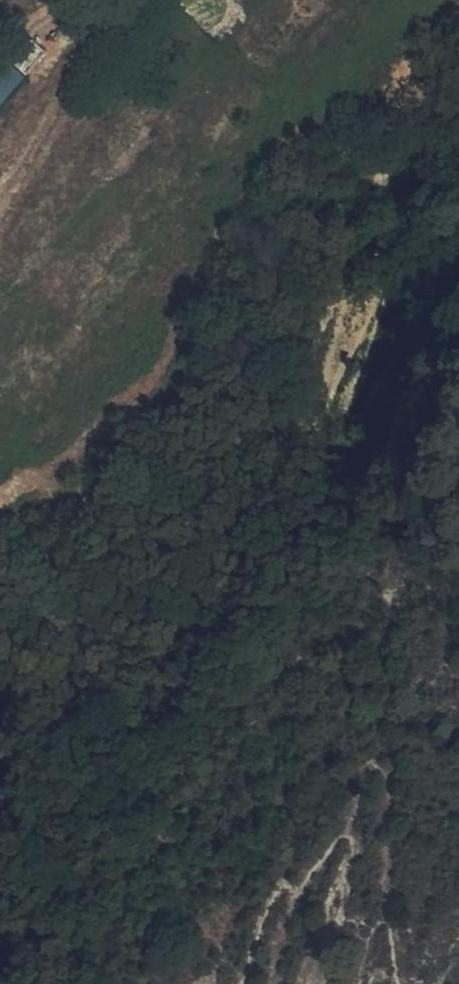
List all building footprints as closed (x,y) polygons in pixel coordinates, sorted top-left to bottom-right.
[(26,75),(0,53),(0,105),(26,75)]
